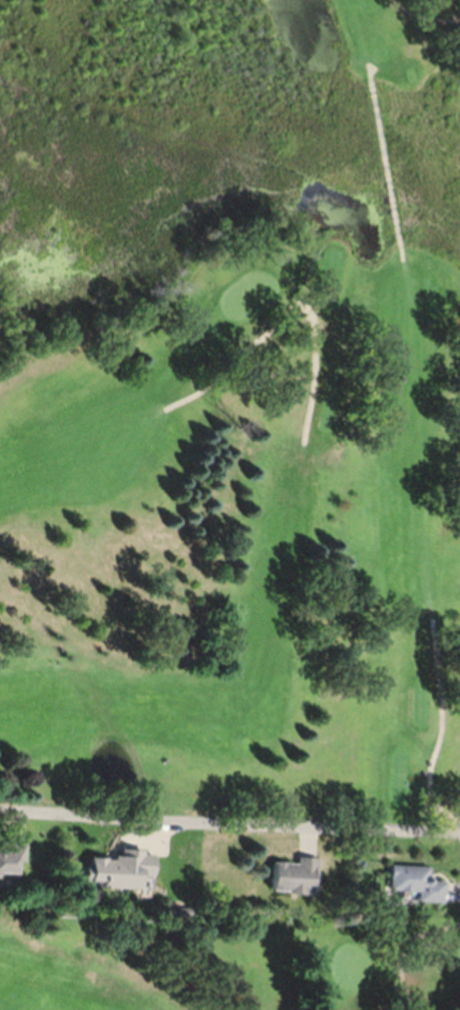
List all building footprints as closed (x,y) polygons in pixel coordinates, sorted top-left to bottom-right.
[(23,850),(0,850),(0,884),(18,884),(18,871),(23,871),(23,850)] [(84,895),(142,896),(142,887),(151,888),(151,858),(125,858),(125,866),(84,866),(84,895)] [(311,901),(312,868),(267,867),(267,900),(311,901)] [(426,874),(387,873),(386,900),(416,900),(415,908),(440,908),(441,888),(426,887),(426,874)]
